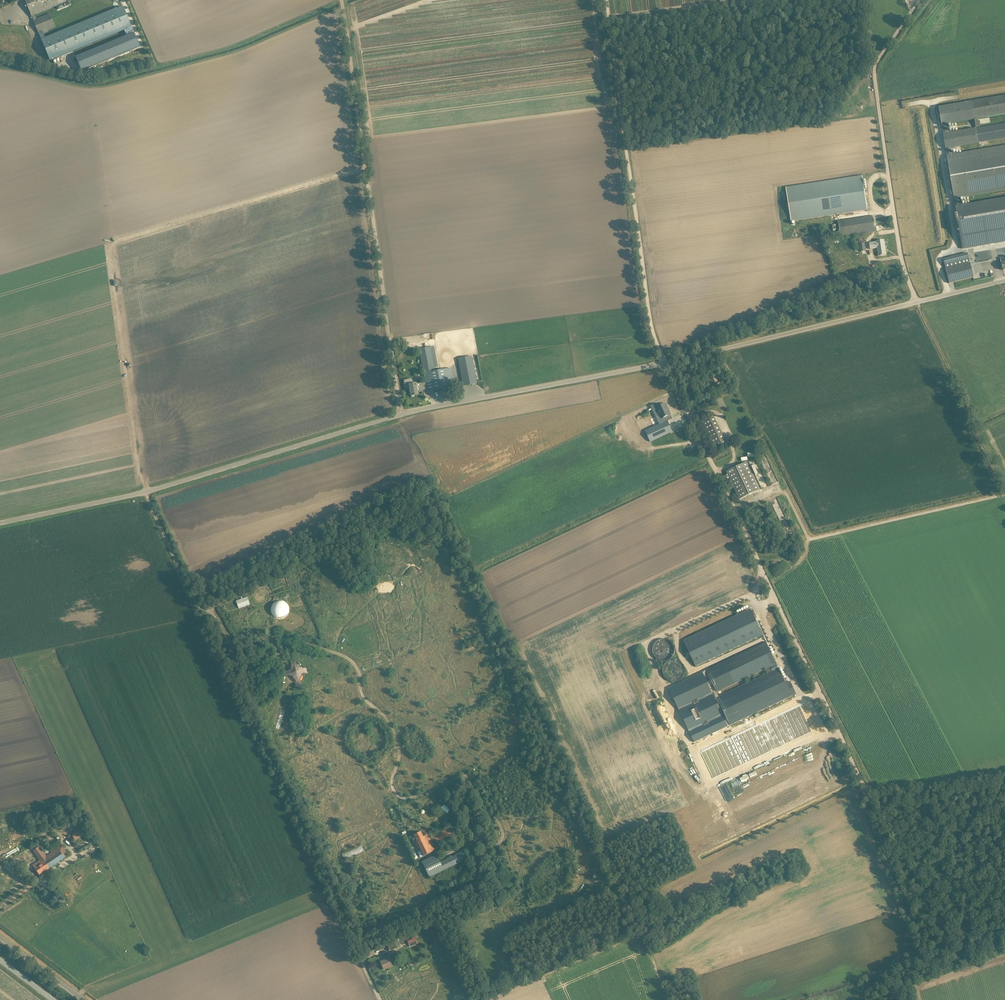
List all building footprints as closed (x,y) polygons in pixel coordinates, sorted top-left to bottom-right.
[(47,60),(125,33),(126,38),(75,55),(80,71),(131,53),(131,54),(139,51),(124,8),(44,35),(43,32),(55,28),(50,13),(36,18),(35,14),(57,7),(58,10),(71,5),(69,0),(26,0),(47,60)] [(942,125),(944,134),(943,134),(946,148),(950,147),(1004,138),(1004,124),(980,128),(978,118),(1004,114),(1004,97),(965,103),(939,108),(937,108),(938,115),(940,114),(941,119),(939,119),(940,125),(942,125)] [(950,147),(946,148),(947,156),(947,157),(948,160),(945,161),(946,167),(949,166),(949,169),(947,169),(948,176),(950,175),(951,180),(949,180),(950,186),(952,186),(952,189),(950,189),(951,195),(953,195),(954,198),(959,197),(965,197),(1004,190),(1004,147),(952,156),(950,147)] [(862,176),(786,187),(791,221),(867,210),(862,176)] [(954,198),(956,208),(957,215),(955,215),(957,232),(960,231),(961,238),(963,249),(1004,242),(1004,232),(1001,233),(1001,231),(1004,230),(1004,200),(960,207),(960,206),(959,197),(954,198)] [(840,237),(875,231),(872,216),(838,221),(840,237)] [(886,254),(884,240),(876,241),(876,242),(869,243),(870,250),(877,249),(878,255),(886,254)] [(859,244),(857,244),(858,250),(860,249),(861,252),(866,251),(865,243),(859,244)] [(970,263),(946,269),(949,283),(974,277),(970,263)] [(861,276),(859,270),(851,273),(850,271),(840,274),(837,275),(840,287),(848,284),(847,281),(861,276)] [(419,349),(425,382),(426,388),(427,391),(455,386),(451,368),(435,371),(430,347),(419,349)] [(458,359),(463,386),(477,384),(471,356),(458,359)] [(721,375),(708,381),(712,389),(724,384),(721,375)] [(411,396),(418,395),(417,390),(426,388),(425,382),(416,384),(416,383),(412,384),(411,379),(404,381),(405,386),(409,385),(411,396)] [(666,404),(657,408),(662,419),(663,422),(645,430),(650,442),(654,440),(672,431),(667,420),(667,421),(665,417),(671,415),(668,411),(664,405),(666,404)] [(718,426),(714,417),(703,422),(707,431),(718,426)] [(759,490),(746,462),(726,472),(740,500),(759,490)] [(381,577),(382,577),(383,579),(384,580),(385,581),(387,581),(388,581),(390,580),(390,579),(391,577),(390,576),(390,574),(388,573),(387,573),(385,573),(384,574),(383,573),(381,575),(381,577)] [(255,598),(254,595),(252,597),(250,599),(249,602),(250,605),(252,607),(254,609),(257,609),(260,609),(262,607),(260,605),(261,604),(261,602),(261,601),(262,600),(261,598),(260,599),(258,598),(257,598),(255,598)] [(750,609),(683,641),(696,666),(763,635),(750,609)] [(664,660),(677,654),(668,637),(652,645),(659,659),(663,658),(664,660)] [(766,669),(770,667),(777,664),(766,642),(706,670),(717,692),(741,681),(743,680),(766,669)] [(665,669),(673,682),(687,673),(677,658),(669,663),(670,665),(665,669)] [(790,681),(791,683),(786,685),(786,683),(779,669),(773,672),(770,667),(766,669),(768,674),(745,685),(743,680),(741,681),(743,685),(717,698),(730,725),(755,713),(757,712),(796,694),(790,681)] [(277,705),(279,705),(279,707),(280,708),(281,709),(283,709),(285,709),(286,708),(287,707),(287,705),(287,704),(286,702),(285,701),(283,701),(281,701),(280,702),(279,701),(278,703),(277,705)] [(762,721),(757,712),(755,713),(760,722),(734,734),(730,725),(727,726),(732,735),(700,751),(712,778),(818,728),(805,701),(762,721)] [(474,827),(479,824),(475,818),(470,821),(474,827)] [(452,826),(433,835),(437,845),(456,836),(452,826)] [(80,830),(72,833),(74,840),(83,836),(80,830)] [(434,851),(427,835),(426,833),(422,835),(421,832),(413,836),(423,856),(425,855),(427,859),(422,862),(429,878),(468,859),(464,851),(440,863),(436,855),(435,855),(433,851),(434,851)] [(361,845),(342,854),(345,859),(364,850),(361,845)] [(40,849),(39,850),(35,852),(40,861),(33,866),(39,875),(64,858),(68,856),(62,847),(58,849),(46,857),(41,848),(40,849)] [(51,901),(54,897),(56,895),(50,889),(45,895),(51,901)] [(53,903),(58,908),(63,902),(58,897),(53,903)] [(412,939),(409,941),(411,946),(417,943),(415,938),(414,936),(411,938),(412,939)] [(394,940),(387,944),(390,951),(397,948),(394,940)] [(393,966),(389,957),(387,951),(382,953),(385,959),(380,962),(384,970),(389,967),(393,966)]
